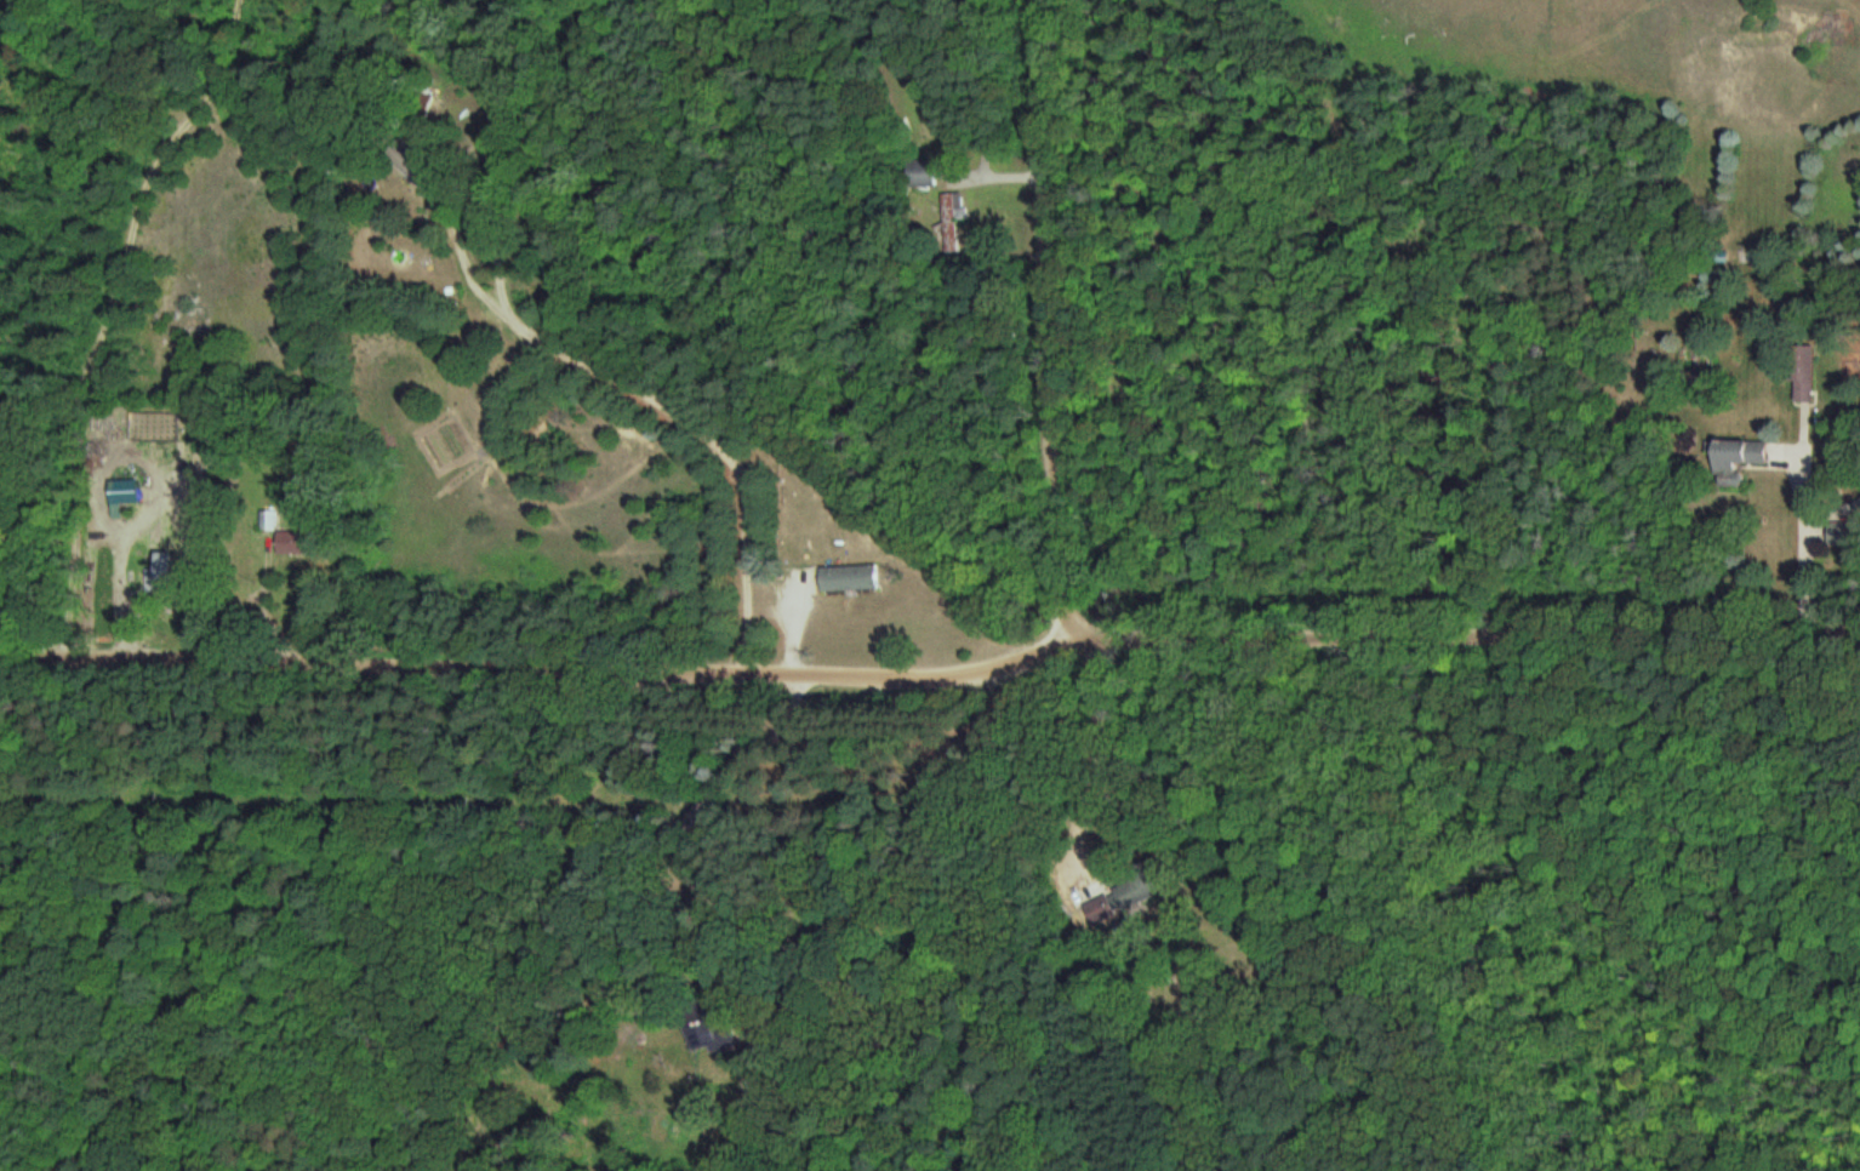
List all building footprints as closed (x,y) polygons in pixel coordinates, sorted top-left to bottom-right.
[(908,187),(936,187),(936,161),(908,161),(908,187)] [(944,225),(934,225),(934,238),(945,237),(946,253),(958,253),(956,194),(943,194),(944,225)] [(1814,346),(1789,346),(1789,383),(1795,383),(1795,403),(1814,403),(1814,346)] [(1716,442),(1716,477),(1736,477),(1736,465),(1767,465),(1767,442),(1716,442)] [(276,530),(275,511),(260,512),(261,530),(276,530)] [(1829,547),(1849,547),(1849,524),(1829,524),(1829,547)] [(277,554),(310,554),(310,531),(277,531),(277,554)] [(878,591),(878,567),(821,567),(821,591),(878,591)] [(1170,894),(1162,873),(1085,902),(1093,923),(1170,894)] [(737,1044),(719,1004),(681,1021),(695,1052),(707,1047),(711,1055),(737,1044)]
